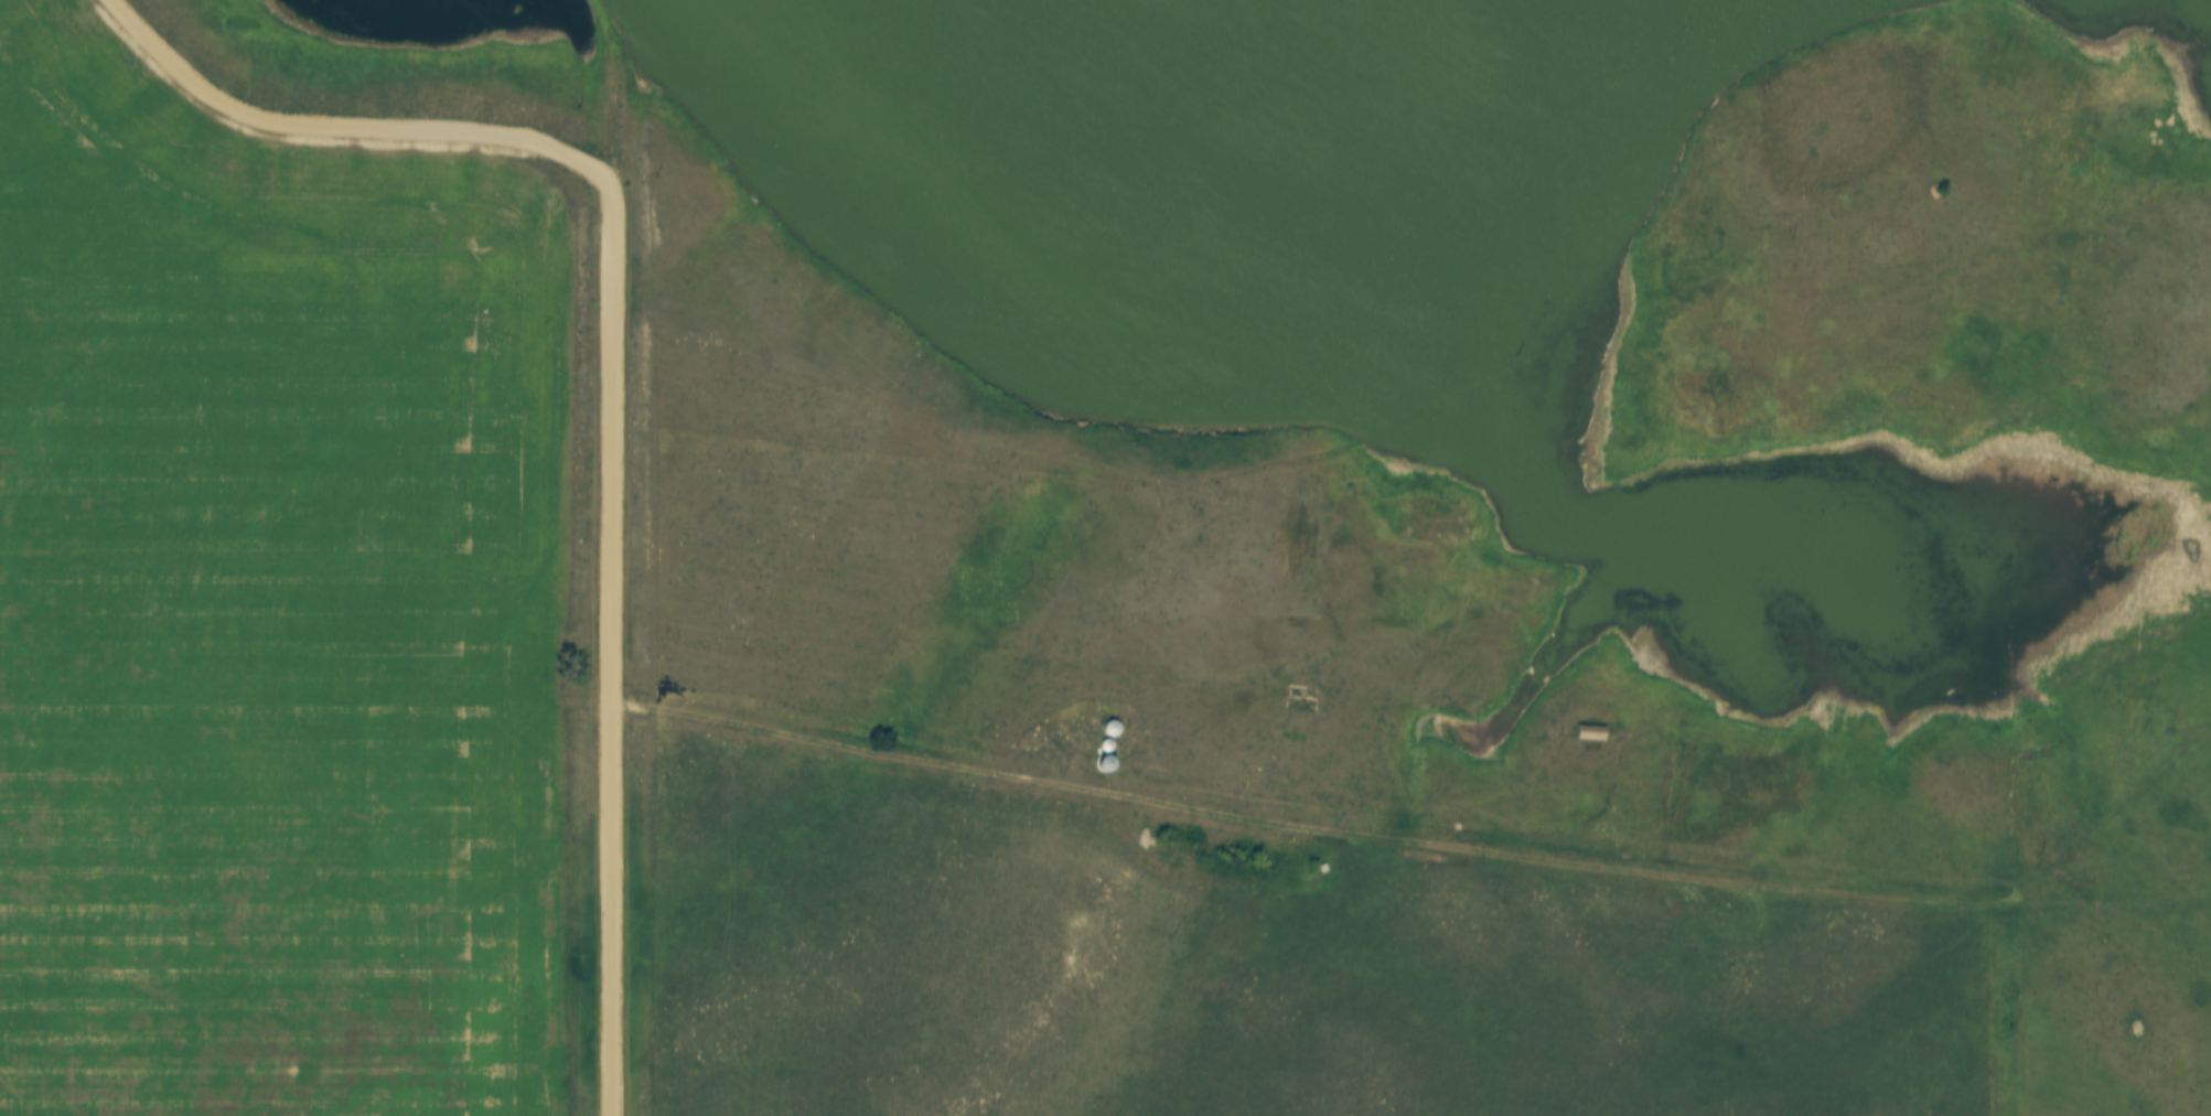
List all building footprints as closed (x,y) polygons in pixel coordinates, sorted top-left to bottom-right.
[(1116,727),(1114,727),(1110,727),(1108,726),(1106,723),(1105,721),(1105,718),(1106,716),(1107,713),(1109,712),(1113,711),(1115,711),(1117,712),(1118,713),(1119,716),(1120,718),(1120,720),(1119,722),(1118,725),(1116,727)] [(1578,717),(1604,719),(1603,730),(1577,728),(1578,717)] [(1576,742),(1605,742),(1605,728),(1576,728),(1576,742)] [(1110,740),(1109,741),(1107,741),(1106,741),(1104,740),(1103,738),(1103,737),(1103,734),(1103,733),(1104,731),(1105,731),(1107,730),(1109,730),(1110,731),(1112,732),(1113,733),(1113,736),(1113,737),(1112,739),(1110,740)] [(1114,760),(1112,761),(1109,762),(1107,761),(1105,760),(1103,759),(1102,756),(1102,754),(1103,752),(1104,750),(1105,749),(1107,748),(1110,748),(1113,748),(1114,750),(1116,752),(1116,754),(1116,756),(1115,759),(1114,760)]
